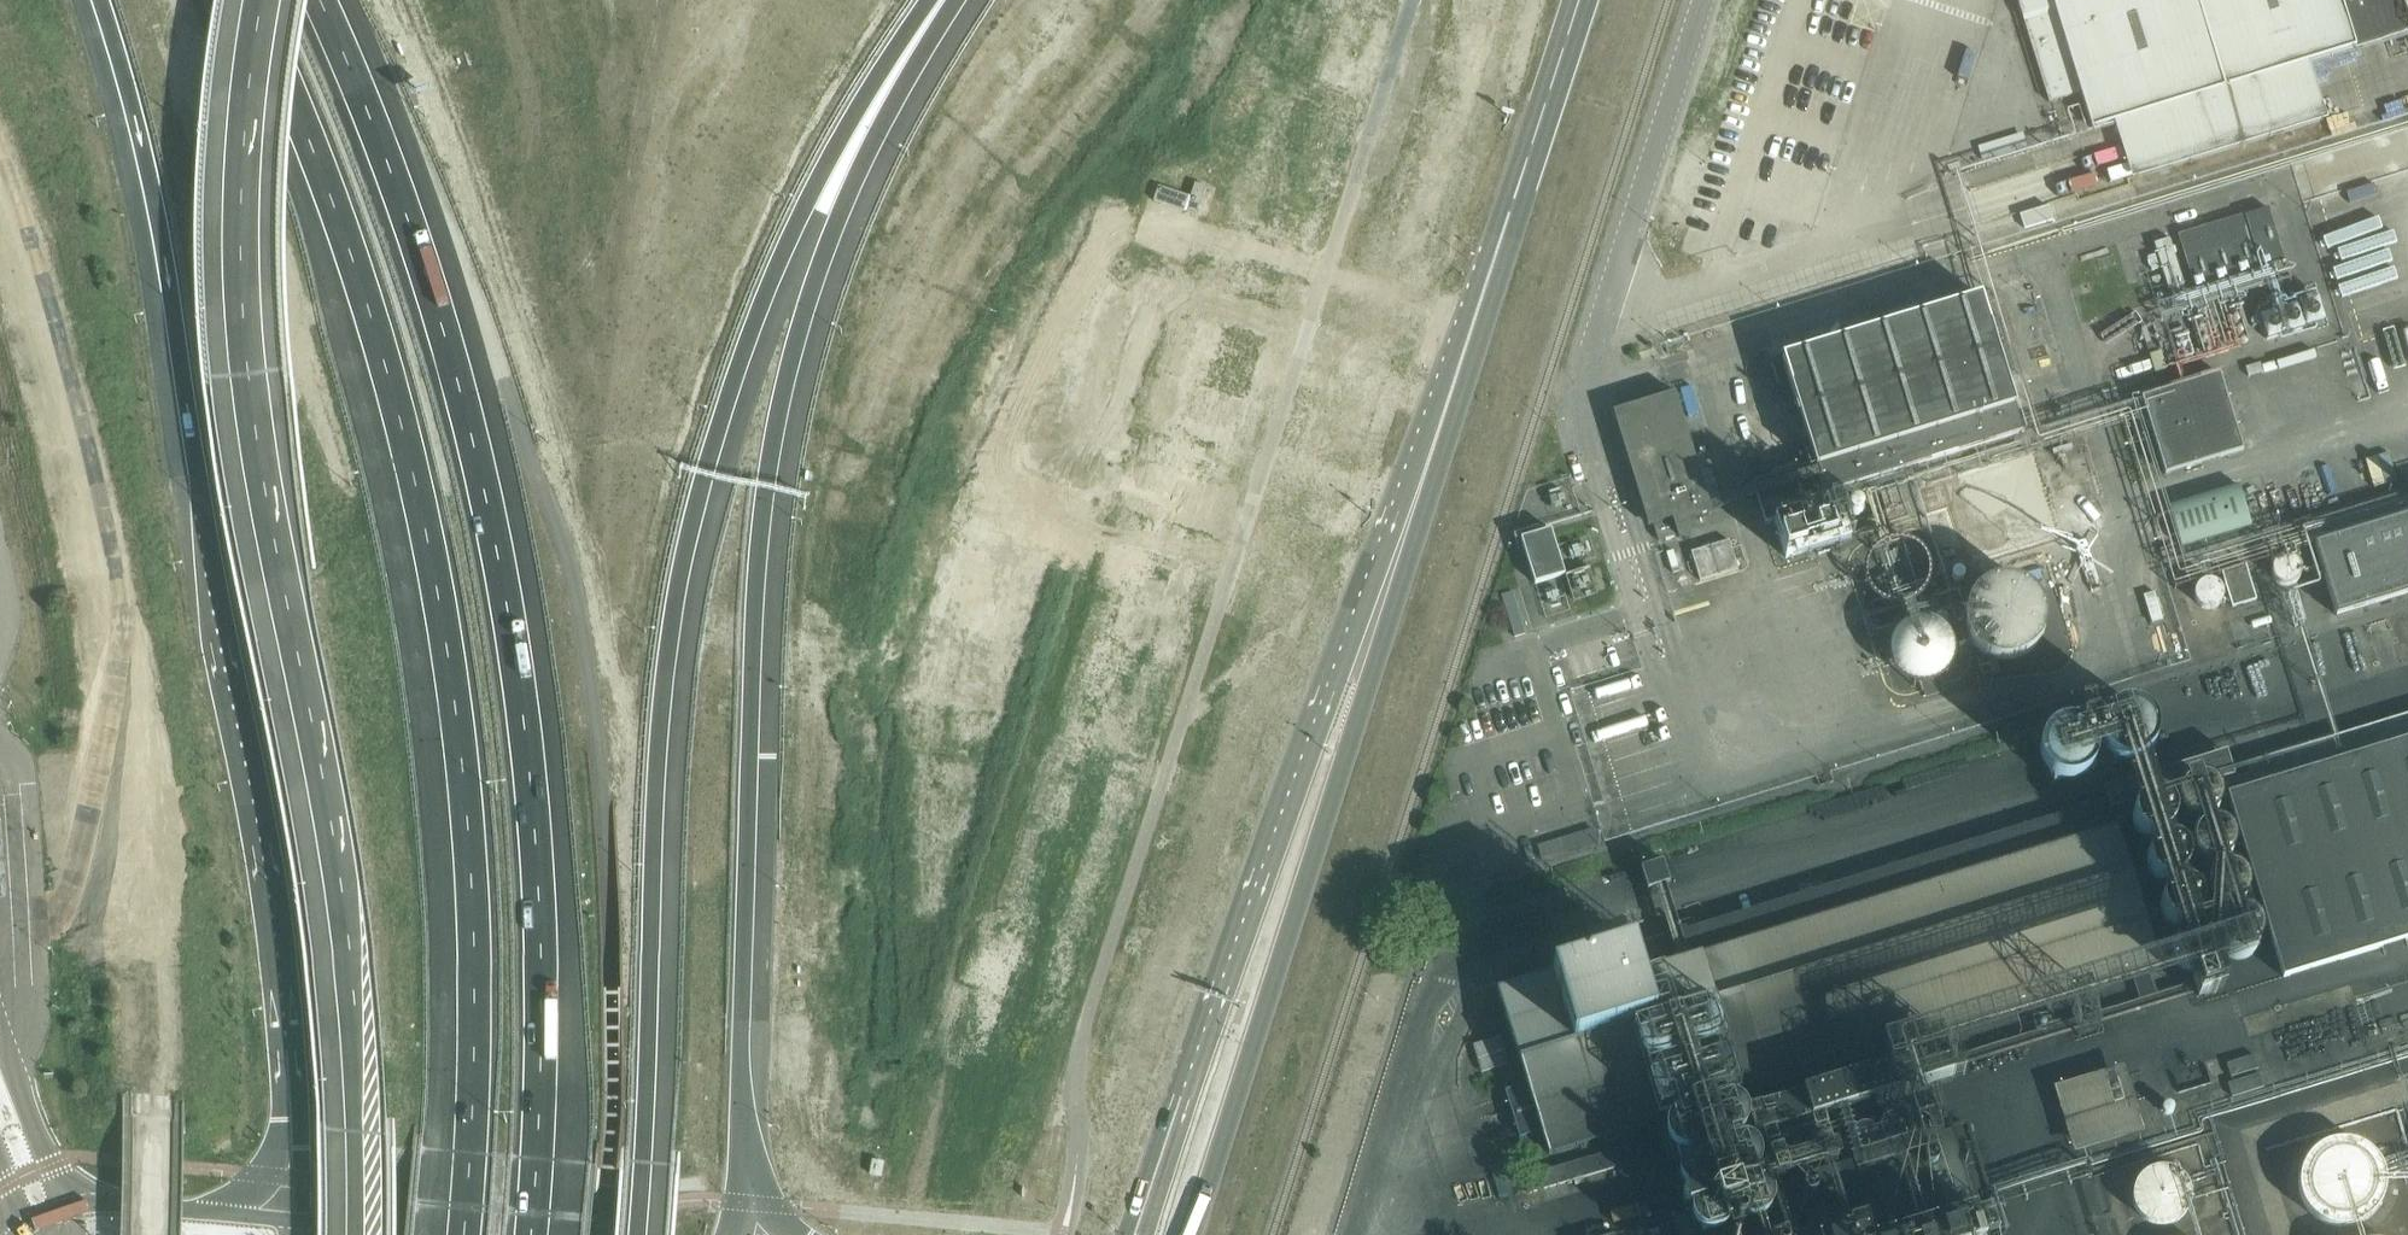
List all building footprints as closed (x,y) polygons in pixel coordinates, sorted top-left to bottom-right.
[(2403,0),(2019,0),(2051,102),(2084,95),(2094,127),(2115,122),(2133,177),(2327,118),(2309,65),(2407,36),(2407,15),(2403,0)] [(1191,198),(1159,187),(1153,202),(1197,217),(1207,188),(1195,184),(1191,198)] [(2195,293),(2288,267),(2272,210),(2178,235),(2195,293)] [(1814,468),(1752,486),(1753,489),(1755,498),(1765,532),(1775,530),(1787,570),(1849,551),(1832,491),(2022,435),(1982,300),(1782,360),(1814,468)] [(2276,301),(2276,316),(2266,316),(2266,330),(2323,330),(2322,300),(2276,301)] [(2165,474),(2243,448),(2220,374),(2142,399),(2165,474)] [(1675,393),(1613,413),(1617,428),(1621,440),(1648,527),(1653,526),(1658,542),(1677,536),(1678,537),(1678,538),(1679,539),(1680,540),(1681,540),(1682,541),(1683,541),(1684,541),(1685,541),(1686,541),(1687,541),(1688,540),(1689,539),(1690,539),(1690,538),(1691,537),(1691,536),(1691,535),(1692,534),(1692,533),(1691,532),(1691,531),(1710,525),(1707,515),(1712,514),(1755,498),(1753,489),(1709,505),(1683,421),(1675,393)] [(1723,496),(1708,450),(1695,454),(1709,500),(1723,496)] [(2184,548),(2255,527),(2241,484),(2172,505),(2184,548)] [(2008,500),(2022,546),(2055,535),(2040,490),(2008,500)] [(2313,546),(2335,617),(2407,595),(2407,517),(2313,546)] [(1564,576),(1551,531),(1539,535),(1538,530),(1519,535),(1535,585),(1564,576)] [(1938,561),(1889,534),(1862,582),(1912,609),(1938,561)] [(1730,543),(1692,555),(1701,583),(1739,571),(1730,543)] [(2255,601),(2244,567),(2221,575),(2232,609),(2255,601)] [(2048,617),(2048,616),(2047,609),(2045,602),(2042,596),(2037,589),(2033,584),(2027,581),(2019,577),(2010,576),(2002,576),(1996,577),(1988,581),(1981,585),(1976,590),(1971,598),(1968,606),(1967,615),(1968,623),(1970,632),(1974,639),(1979,645),(1984,649),(1992,653),(2005,656),(2014,656),(2023,653),(2031,649),(2036,645),(2040,640),(2045,632),(2047,624),(2048,617)] [(1960,646),(1960,645),(1959,637),(1957,631),(1955,626),(1951,621),(1945,616),(1938,611),(1926,608),(1917,609),(1911,610),(1903,614),(1898,618),(1893,624),(1889,630),(1887,638),(1886,646),(1887,653),(1889,659),(1891,665),(1896,671),(1901,675),(1908,679),(1914,682),(1921,683),(1929,682),(1936,680),(1942,677),(1948,673),(1953,668),(1957,661),(1959,654),(1960,646)] [(2167,707),(2167,702),(2165,697),(2161,691),(2155,686),(2151,684),(2146,683),(2142,683),(2136,684),(2128,689),(2122,696),(2120,701),(2120,706),(2121,714),(2123,718),(2126,723),(2133,728),(2142,730),(2151,729),(2159,725),(2163,721),(2165,717),(2167,707)] [(2109,727),(2109,726),(2108,720),(2107,716),(2103,710),(2097,705),(2093,703),(2087,702),(2083,702),(2077,703),(2069,708),(2064,715),(2062,721),(2061,726),(2063,734),(2065,738),(2068,742),(2074,747),(2084,750),(2092,749),(2100,745),(2105,740),(2107,736),(2108,732),(2109,727)] [(2219,774),(2283,979),(2407,940),(2407,716),(2219,774)] [(2220,817),(2222,811),(2221,805),(2218,799),(2213,795),(2207,792),(2201,792),(2195,794),(2190,798),(2186,803),(2185,810),(2186,816),(2189,822),(2193,826),(2199,828),(2206,829),(2212,827),(2217,823),(2220,817)] [(2169,833),(2170,827),(2169,820),(2165,814),(2160,810),(2154,808),(2147,809),(2141,812),(2136,816),(2133,823),(2133,829),(2136,836),(2140,841),(2146,844),(2153,845),(2160,843),(2165,839),(2169,833)] [(1634,949),(1499,990),(1523,1075),(1527,1086),(1505,1092),(1519,1138),(1541,1132),(1549,1156),(1634,1129),(1657,1122),(2158,966),(2116,828),(1641,972),(1634,949)] [(2231,865),(2232,858),(2231,852),(2227,846),(2222,842),(2215,840),(2209,841),(2203,844),(2198,849),(2196,855),(2196,862),(2198,868),(2203,873),(2209,876),(2216,877),(2222,875),(2228,871),(2231,865)] [(2180,881),(2182,875),(2182,869),(2180,863),(2175,858),(2170,855),(2163,854),(2157,856),(2152,859),(2148,864),(2146,870),(2146,877),(2148,883),(2153,887),(2158,890),(2165,891),(2171,890),(2176,886),(2180,881)] [(1645,867),(1651,887),(1671,881),(1666,861),(1645,867)] [(2245,912),(2247,905),(2246,899),(2242,893),(2237,889),(2230,887),(2223,887),(2217,890),(2213,895),(2210,901),(2210,908),(2212,915),(2217,920),(2223,923),(2230,923),(2236,922),(2242,918),(2245,912)] [(2198,927),(2199,920),(2197,914),(2194,909),(2189,905),(2183,903),(2176,903),(2170,905),(2166,910),(2163,915),(2162,922),(2163,928),(2166,933),(2171,937),(2178,939),(2184,939),(2190,937),(2195,932),(2198,927)] [(2258,956),(2259,949),(2258,943),(2254,937),(2249,933),(2242,931),(2235,932),(2229,935),(2225,940),(2223,946),(2223,953),(2225,959),(2230,964),(2236,967),(2243,968),(2249,966),(2255,962),(2258,956)] [(2210,972),(2211,966),(2210,959),(2207,953),(2201,949),(2195,947),(2188,948),(2182,951),(2177,955),(2175,962),(2174,969),(2177,975),(2181,980),(2187,983),(2194,984),(2200,982),(2206,978),(2210,972)] [(1500,1037),(1472,1046),(1480,1073),(1508,1065),(1500,1037)] [(2231,1078),(2258,1069),(2254,1056),(2227,1064),(2231,1078)] [(2063,1083),(2078,1143),(2154,1123),(2138,1064),(2063,1083)] [(2232,1097),(2263,1088),(2260,1075),(2229,1084),(2232,1097)] [(2389,1186),(2390,1177),(2389,1169),(2387,1160),(2383,1153),(2377,1146),(2371,1140),(2363,1136),(2355,1133),(2346,1132),(2337,1132),(2329,1134),(2321,1138),(2314,1143),(2308,1149),(2303,1157),(2300,1165),(2298,1173),(2298,1182),(2300,1190),(2303,1198),(2308,1206),(2314,1212),(2321,1217),(2329,1221),(2338,1223),(2346,1223),(2355,1222),(2363,1219),(2371,1214),(2377,1209),(2383,1202),(2387,1194),(2389,1186)] [(1546,1186),(1615,1167),(1611,1150),(1541,1170),(1546,1186)] [(2194,1191),(2194,1185),(2192,1179),(2190,1173),(2186,1168),(2181,1164),(2175,1161),(2169,1159),(2162,1159),(2156,1160),(2150,1163),(2145,1167),(2140,1171),(2137,1177),(2135,1183),(2135,1190),(2136,1196),(2138,1202),(2141,1207),(2146,1212),(2151,1215),(2157,1218),(2164,1218),(2170,1218),(2176,1216),(2182,1213),(2187,1209),(2190,1203),(2193,1198),(2194,1191)] [(1806,1193),(1691,1226),(1693,1234),(1818,1234),(1806,1193)]
